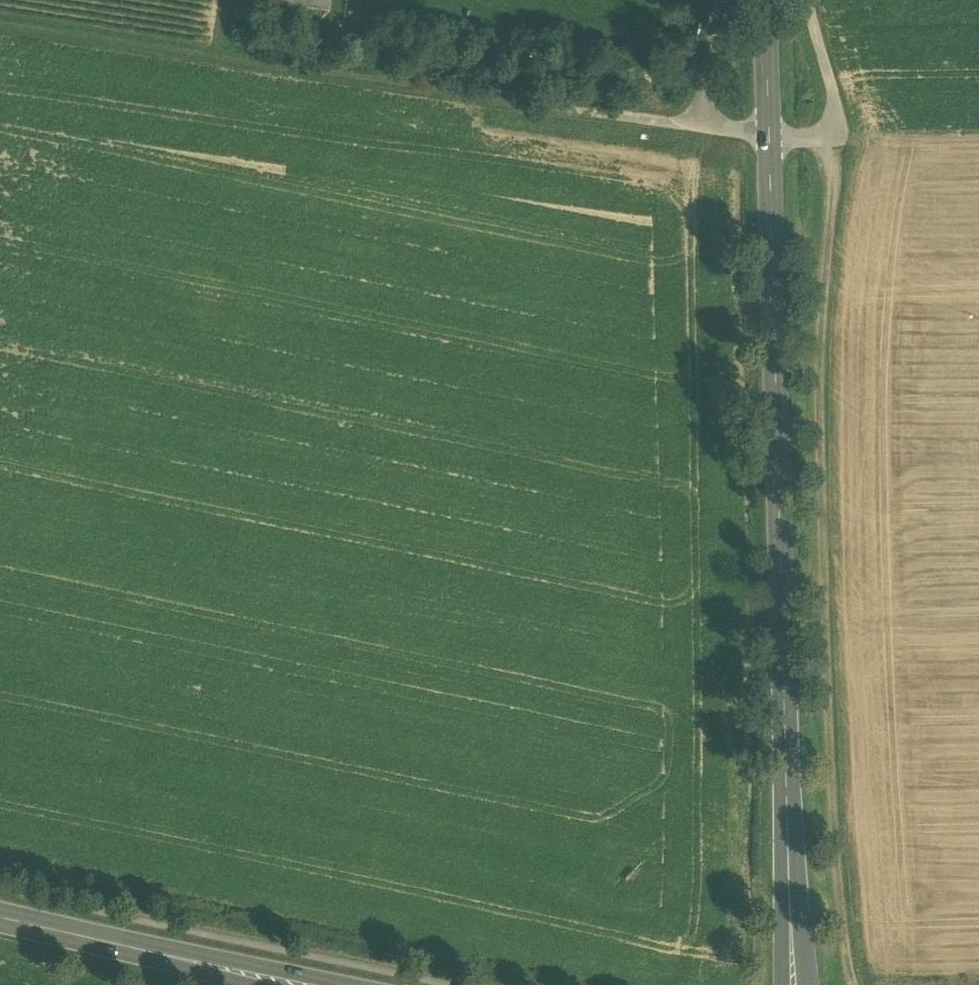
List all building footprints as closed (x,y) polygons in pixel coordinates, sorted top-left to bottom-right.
[(331,0),(274,0),(274,1),(329,10),(331,0)]
